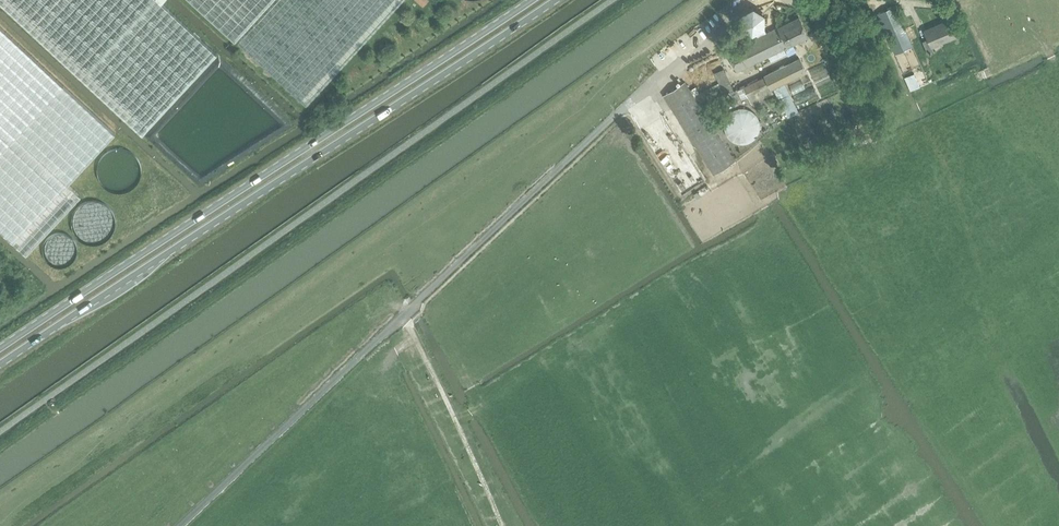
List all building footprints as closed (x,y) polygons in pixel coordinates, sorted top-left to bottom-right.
[(142,134),(216,53),(162,3),(159,0),(0,0),(0,2),(142,134)] [(235,40),(272,0),(191,0),(235,40)] [(238,43),(306,105),(402,0),(277,0),(238,43)] [(763,19),(763,16),(762,14),(761,12),(759,10),(755,7),(753,6),(750,6),(747,6),(745,7),(743,8),(740,10),(737,14),(737,16),(736,19),(736,21),(737,24),(738,26),(740,28),(742,30),(744,31),(747,32),(749,32),(752,32),(754,31),(758,29),(760,27),(762,25),(762,22),(763,19)] [(895,53),(912,46),(895,6),(878,14),(895,53)] [(792,44),(809,37),(799,17),(728,51),(737,71),(768,56),(771,61),(780,56),(778,51),(784,48),(788,55),(796,51),(792,44)] [(932,46),(955,36),(948,20),(924,30),(928,38),(922,41),(928,55),(934,52),(932,46)] [(27,252),(83,192),(70,180),(117,129),(67,84),(8,29),(0,22),(0,227),(27,252)] [(798,112),(784,82),(806,72),(799,58),(764,75),(764,77),(742,87),(747,97),(752,107),(757,104),(756,102),(773,93),(771,88),(773,88),(787,117),(798,112)] [(905,76),(911,90),(920,86),(914,73),(905,76)] [(729,79),(721,83),(724,89),(732,86),(729,79)] [(714,174),(735,161),(684,82),(663,95),(714,174)] [(742,87),(737,90),(742,99),(747,97),(742,87)] [(817,94),(814,87),(793,97),(797,104),(817,94)] [(731,104),(738,100),(734,92),(727,95),(731,104)] [(724,123),(724,126),(724,129),(725,132),(727,135),(729,137),(731,139),(733,141),(736,142),(739,143),(742,143),(745,143),(748,142),(751,141),(753,139),(755,137),(757,135),(759,132),(759,129),(760,126),(760,123),(759,120),(758,117),(756,115),(754,112),(752,110),(749,109),(747,108),(744,107),(740,107),(737,108),(735,109),(732,110),(730,112),(727,114),(726,117),(725,120),(724,123)]
